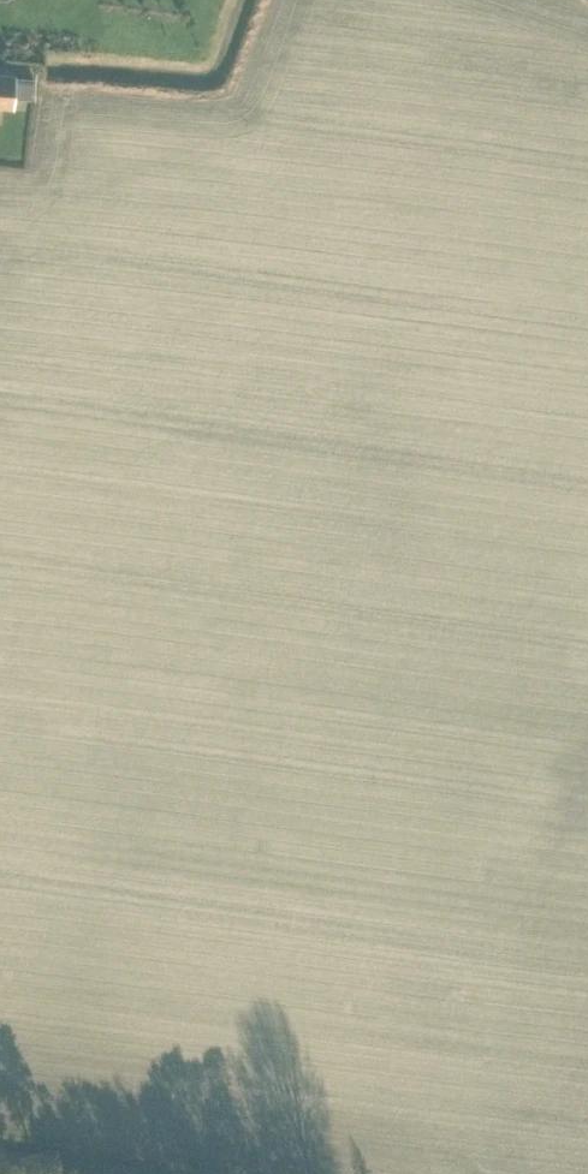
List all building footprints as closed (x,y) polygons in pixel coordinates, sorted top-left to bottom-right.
[(13,104),(15,73),(0,72),(0,103),(13,104)]
